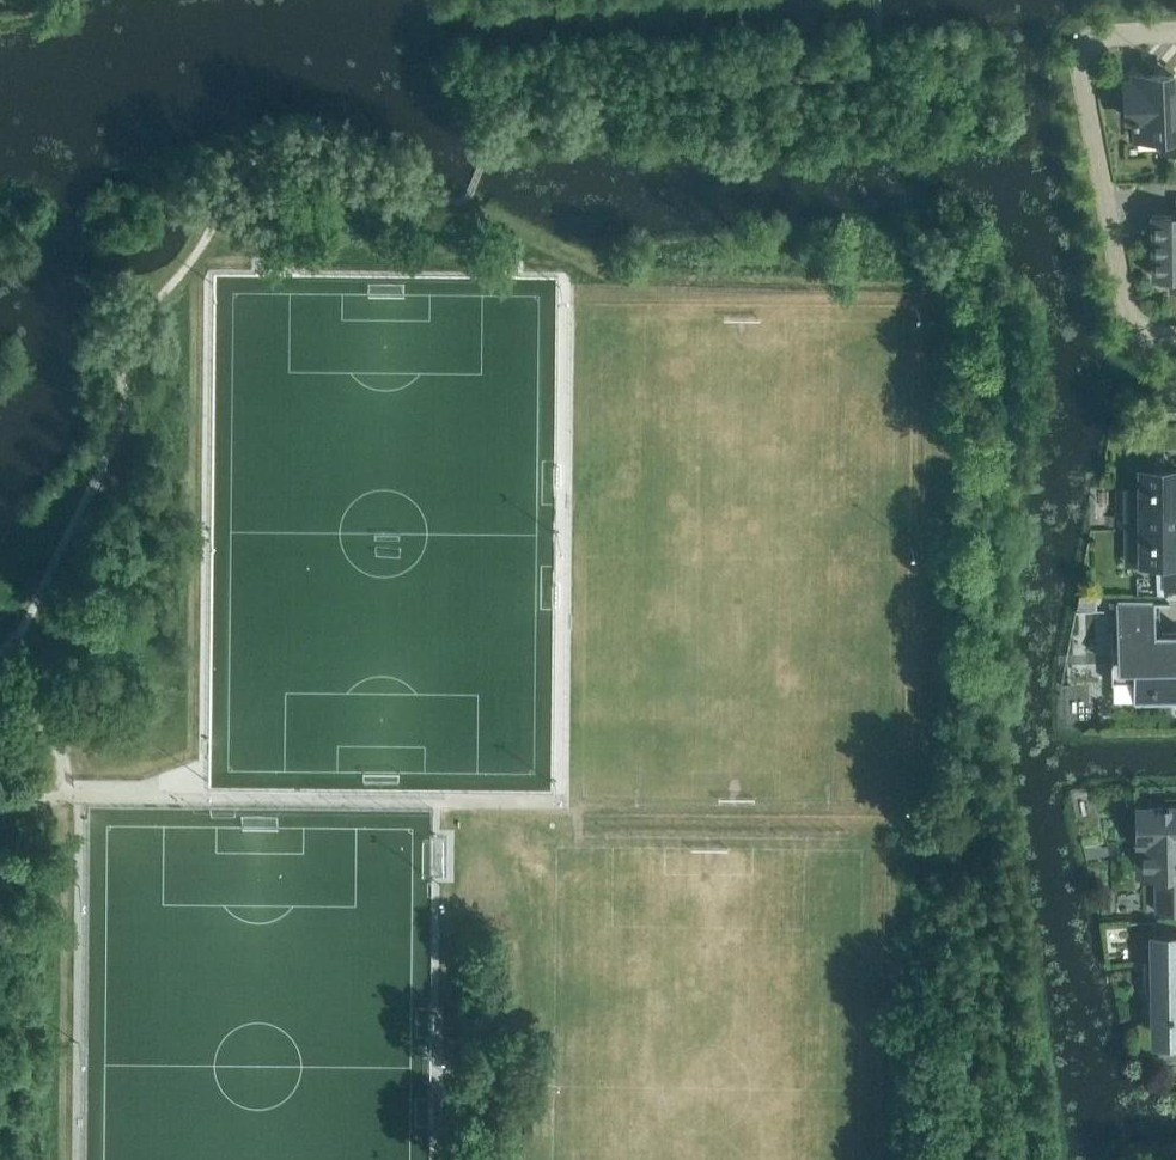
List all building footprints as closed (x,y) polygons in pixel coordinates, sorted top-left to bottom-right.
[(1174,74),(1135,76),(1135,83),(1125,83),(1127,117),(1132,116),(1132,121),(1136,120),(1137,137),(1163,136),(1163,149),(1175,148),(1175,99),(1174,74)] [(1144,221),(1144,234),(1152,234),(1153,275),(1170,275),(1170,290),(1175,290),(1175,214),(1152,214),(1152,220),(1144,221)] [(1141,469),(1141,529),(1132,530),(1132,561),(1142,561),(1142,562),(1175,562),(1175,468),(1141,469)] [(1155,633),(1154,602),(1169,602),(1169,600),(1117,601),(1116,601),(1116,627),(1110,627),(1111,682),(1113,682),(1113,680),(1133,680),(1133,701),(1127,701),(1127,702),(1175,701),(1175,633),(1155,633)] [(1135,806),(1135,842),(1142,842),(1142,876),(1155,876),(1155,910),(1175,910),(1175,806),(1135,806)] [(1153,935),(1153,964),(1146,964),(1146,962),(1144,962),(1144,969),(1143,973),(1144,981),(1145,985),(1146,990),(1147,995),(1148,999),(1150,1004),(1152,1008),(1154,1012),(1168,1012),(1168,1023),(1171,1022),(1171,1040),(1175,1040),(1175,935),(1153,935)]
